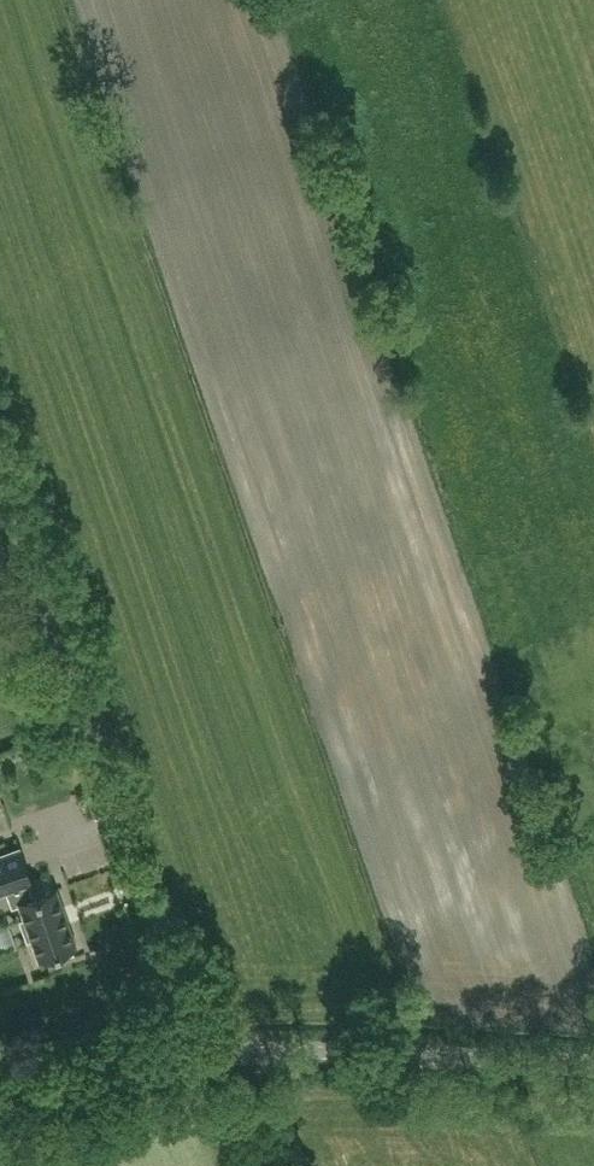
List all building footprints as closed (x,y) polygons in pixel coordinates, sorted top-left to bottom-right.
[(57,817),(71,813),(64,792),(50,796),(57,817)] [(0,853),(0,892),(7,890),(12,905),(19,903),(24,918),(20,920),(27,940),(32,939),(38,956),(37,956),(38,958),(52,953),(54,959),(73,952),(71,946),(77,944),(57,887),(32,896),(27,883),(32,881),(20,846),(0,853)] [(49,870),(53,881),(79,873),(75,861),(49,870)]
